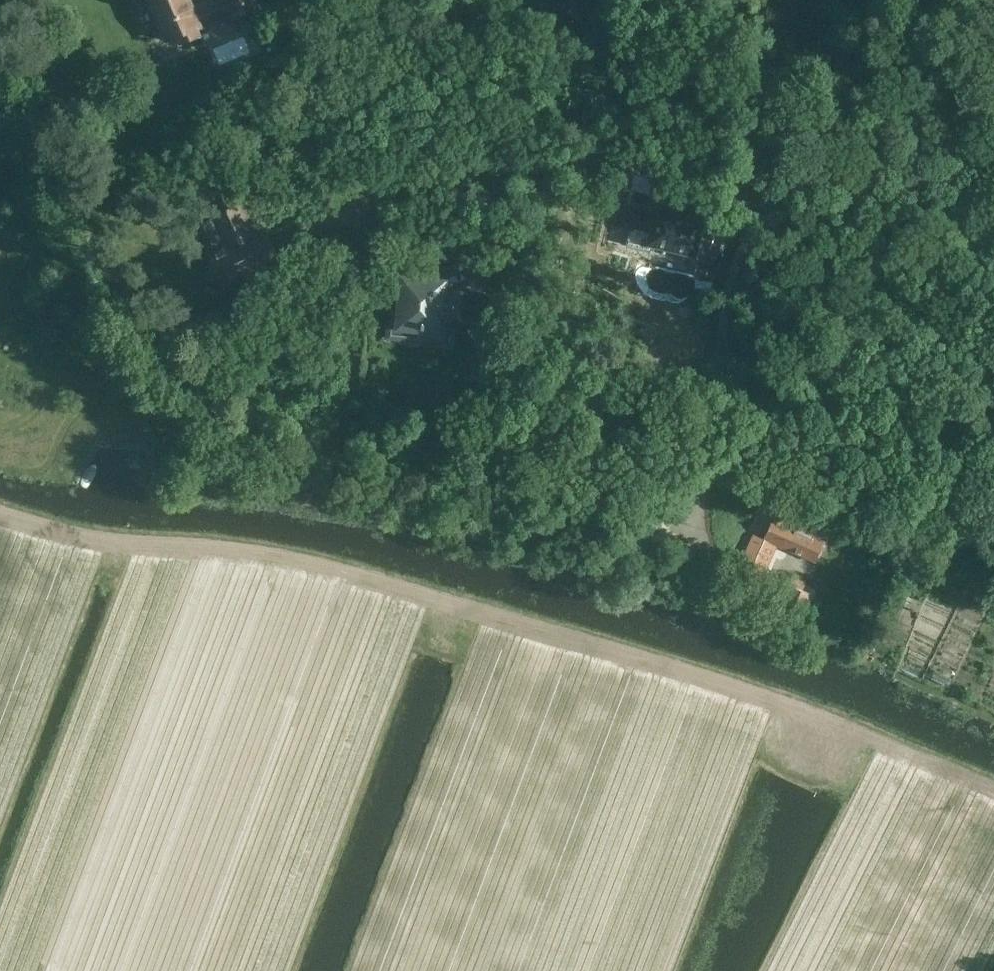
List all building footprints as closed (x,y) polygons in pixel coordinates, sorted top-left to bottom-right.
[(159,30),(158,32),(160,39),(163,39),(164,43),(174,39),(178,46),(201,35),(198,29),(229,17),(231,21),(236,19),(241,31),(245,29),(240,17),(261,9),(257,0),(206,0),(193,6),(191,0),(145,0),(148,7),(147,8),(155,26),(157,25),(159,30)] [(218,177),(206,183),(212,195),(224,189),(218,177)] [(702,221),(656,210),(654,215),(631,210),(627,227),(630,228),(627,243),(648,249),(649,245),(694,255),(702,221)] [(243,243),(230,212),(208,221),(221,252),(200,261),(213,290),(269,267),(256,237),(243,243)] [(390,304),(389,317),(399,318),(398,327),(419,329),(418,337),(446,340),(448,319),(459,321),(461,293),(441,291),(442,283),(402,279),(400,305),(390,304)] [(775,513),(764,538),(758,535),(739,579),(775,595),(771,605),(801,619),(810,595),(801,591),(806,580),(791,574),(788,582),(785,581),(783,583),(764,575),(777,544),(814,561),(823,541),(787,525),(789,519),(775,513)]
